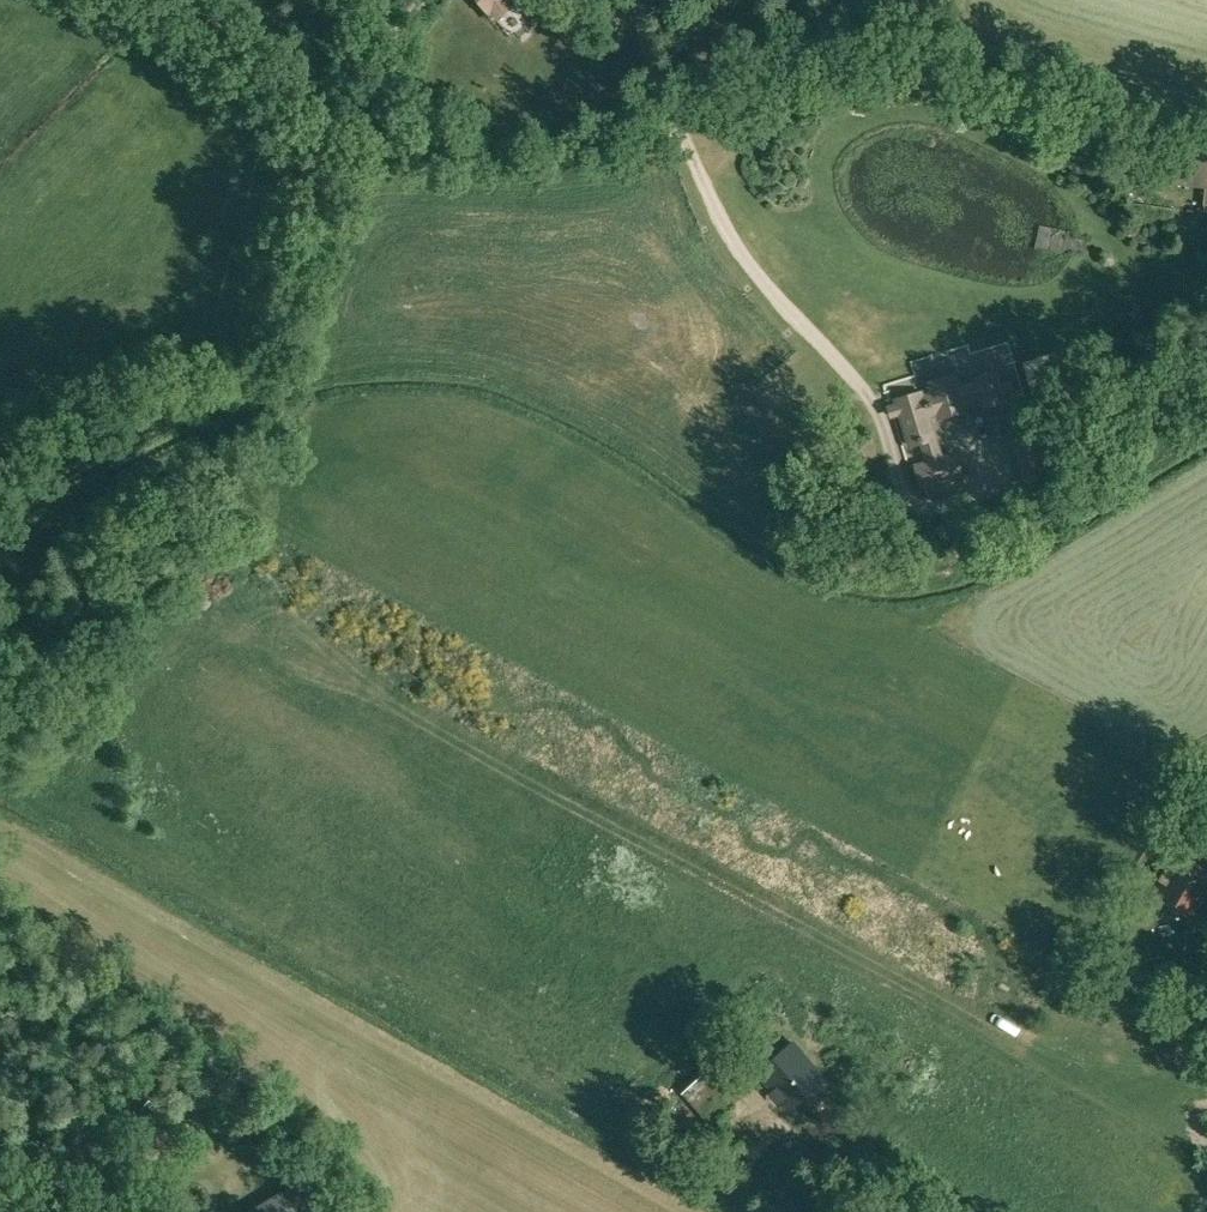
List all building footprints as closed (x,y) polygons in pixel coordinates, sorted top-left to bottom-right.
[(495,18),(512,5),(508,0),(481,0),(495,18)] [(1198,152),(1193,187),(1204,189),(1202,205),(1206,205),(1206,152),(1198,152)] [(924,488),(962,476),(956,455),(941,460),(940,457),(942,456),(931,418),(928,419),(927,416),(938,413),(940,419),(944,418),(953,416),(953,414),(965,410),(964,408),(966,408),(965,407),(983,402),(985,407),(1005,401),(997,372),(976,378),(977,380),(958,386),(955,376),(951,377),(951,376),(942,379),(942,380),(930,384),(933,392),(922,395),(921,394),(898,401),(910,444),(910,446),(923,442),(930,463),(917,467),(924,488)] [(1048,476),(1036,436),(1029,413),(1010,418),(1017,441),(1014,442),(1014,441),(1012,441),(1025,484),(1027,483),(1026,482),(1048,476)] [(1201,844),(1193,857),(1180,850),(1157,890),(1172,899),(1173,904),(1182,909),(1187,908),(1199,915),(1201,911),(1195,908),(1206,891),(1206,890),(1206,848),(1201,844)] [(789,1111),(826,1080),(795,1043),(758,1075),(789,1111)] [(752,1141),(727,1112),(742,1099),(713,1066),(683,1093),(738,1153),(752,1141)] [(336,1208),(314,1171),(246,1211),(330,1211),(336,1208)]
